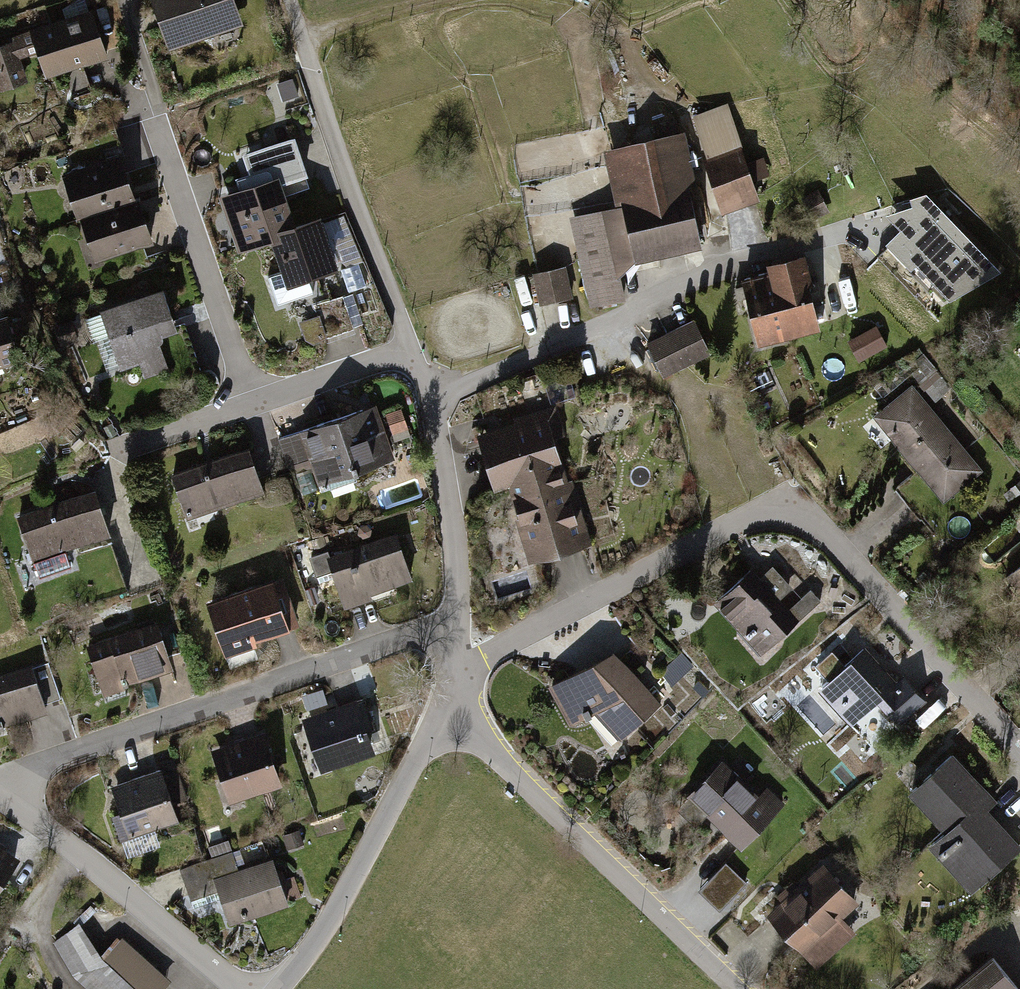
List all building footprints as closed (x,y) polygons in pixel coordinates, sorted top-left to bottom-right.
[(163,53),(215,37),(238,30),(229,0),(147,0),(163,53)] [(89,15),(28,34),(43,84),(105,64),(89,15)] [(13,45),(0,49),(0,89),(24,83),(13,45)] [(282,99),(298,96),(296,80),(280,82),(282,99)] [(757,202),(728,108),(683,122),(711,216),(757,202)] [(573,220),(593,307),(630,298),(623,270),(696,253),(682,194),(693,191),(681,138),(603,156),(616,210),(573,220)] [(76,226),(135,205),(119,159),(59,180),(76,226)] [(278,184),(219,200),(235,259),(275,248),(273,242),(293,236),(278,184)] [(899,230),(884,244),(909,271),(915,265),(949,301),(1000,272),(926,193),(908,200),(910,206),(885,214),(899,230)] [(92,272),(152,251),(135,205),(76,226),(92,272)] [(270,251),(279,277),(263,283),(270,302),(337,279),(319,227),(293,236),(273,242),(277,249),(270,251)] [(736,284),(746,318),(807,301),(798,266),(736,284)] [(564,270),(520,281),(527,310),(571,299),(564,270)] [(163,298),(100,316),(115,369),(134,363),(141,386),(168,379),(159,347),(176,342),(163,298)] [(746,318),(756,353),(817,335),(807,301),(746,318)] [(648,340),(663,378),(711,358),(695,321),(648,340)] [(0,331),(0,370),(14,367),(6,330),(0,331)] [(980,473),(912,389),(874,420),(941,504),(980,473)] [(394,433),(408,429),(403,411),(389,415),(394,433)] [(377,412),(300,437),(317,488),(393,463),(377,412)] [(543,417),(476,438),(493,495),(506,491),(561,474),(543,417)] [(246,455),(167,478),(181,524),(260,501),(246,455)] [(584,549),(561,474),(506,491),(530,566),(584,549)] [(92,498),(17,522),(32,569),(107,545),(92,498)] [(397,541),(326,563),(341,610),(412,588),(397,541)] [(1001,583),(1019,605),(1019,566),(1001,583)] [(751,571),(711,609),(762,661),(801,623),(751,571)] [(272,586),(205,609),(223,661),(290,639),(272,586)] [(155,631),(86,652),(100,698),(169,677),(155,631)] [(920,709),(866,651),(812,701),(844,736),(870,712),(891,735),(920,709)] [(612,659),(547,692),(573,733),(594,720),(619,746),(660,709),(612,659)] [(51,661),(35,665),(46,703),(62,698),(51,661)] [(0,683),(0,733),(43,719),(29,674),(0,683)] [(355,710),(302,725),(318,776),(370,760),(355,710)] [(266,739),(212,754),(227,807),(280,792),(266,739)] [(948,761),(910,797),(946,835),(927,853),(972,901),(1019,856),(1019,854),(983,814),(991,806),(948,761)] [(725,768),(689,802),(739,853),(784,810),(767,792),(754,804),(737,787),(740,784),(725,768)] [(162,776),(105,793),(122,849),(179,832),(162,776)] [(28,856),(0,836),(0,896),(28,856)] [(231,854),(182,870),(194,908),(218,901),(228,930),(288,910),(272,861),(237,872),(231,854)] [(726,867),(701,892),(719,910),(744,884),(726,867)] [(822,871),(768,919),(817,974),(858,938),(841,920),(855,908),(822,871)] [(179,978),(136,930),(105,957),(78,926),(49,951),(78,983),(83,988),(166,988),(179,978)] [(993,957),(954,988),(1018,988),(993,957)]
